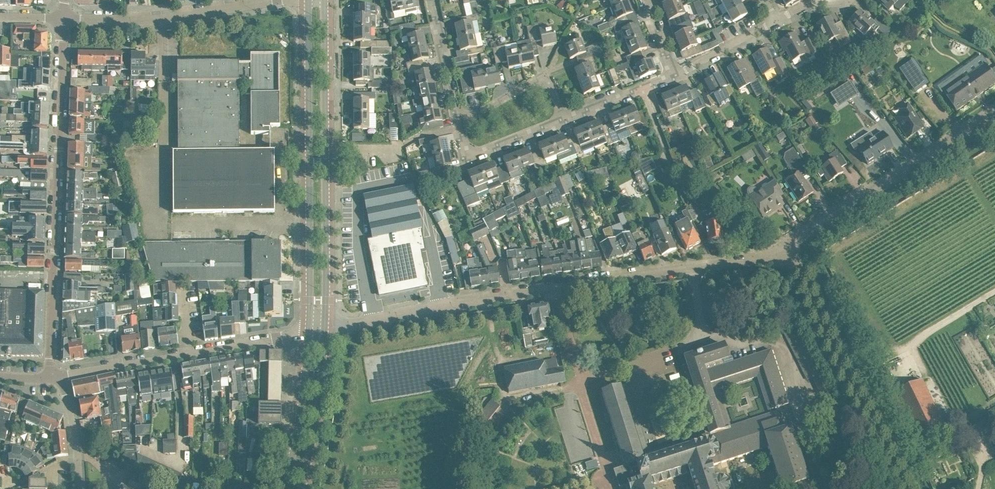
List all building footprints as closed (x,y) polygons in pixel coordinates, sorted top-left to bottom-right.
[(403,0),(390,0),(390,4),(385,5),(388,20),(394,19),(393,14),(405,11),(403,0)] [(405,11),(407,16),(418,14),(419,11),(418,8),(416,0),(403,0),(405,11)] [(669,2),(662,5),(666,13),(681,7),(678,0),(669,0),(669,2)] [(744,0),(729,0),(722,3),(728,13),(741,6),(740,3),(745,0),(744,0)] [(880,3),(888,10),(893,5),(899,11),(909,1),(908,0),(877,0),(880,3)] [(633,13),(628,1),(612,8),(610,8),(615,20),(608,23),(610,29),(613,27),(628,21),(626,16),(633,13)] [(743,9),(741,6),(728,13),(728,14),(733,23),(751,13),(748,6),(743,9)] [(684,14),(681,7),(666,13),(669,21),(676,18),(679,26),(690,21),(687,13),(684,14)] [(376,29),(376,16),(376,9),(360,10),(360,16),(353,16),(353,29),(371,29),(376,29)] [(716,19),(711,10),(707,12),(712,21),(716,19)] [(848,23),(854,29),(855,28),(864,36),(871,28),(875,32),(878,29),(886,38),(894,33),(891,30),(883,23),(879,28),(860,10),(848,23)] [(480,34),(477,21),(476,15),(460,18),(461,24),(455,26),(457,38),(480,34)] [(820,34),(825,43),(835,38),(840,48),(851,42),(845,31),(838,34),(830,18),(817,25),(822,33),(820,34)] [(631,27),(628,21),(613,27),(616,33),(621,31),(626,43),(642,36),(637,24),(631,27)] [(693,29),(690,21),(679,26),(682,33),(675,36),(678,44),(694,38),(690,30),(693,29)] [(415,23),(405,25),(399,26),(400,32),(416,28),(415,23)] [(556,44),(554,35),(553,28),(539,31),(538,25),(532,26),(535,42),(536,42),(541,40),(543,47),(556,44)] [(35,34),(36,26),(14,26),(14,34),(23,34),(23,40),(35,41),(35,52),(40,53),(39,58),(41,58),(41,57),(50,58),(51,53),(47,52),(47,34),(35,34)] [(539,56),(536,42),(535,42),(532,26),(526,27),(529,40),(516,43),(518,49),(521,66),(534,63),(533,57),(539,56)] [(417,35),(416,28),(400,32),(401,38),(407,37),(410,50),(426,46),(423,33),(417,35)] [(371,42),(371,29),(353,29),(353,42),(360,42),(360,48),(372,48),(389,48),(389,42),(371,42)] [(779,41),(783,50),(784,52),(786,51),(792,62),(804,55),(807,60),(814,56),(813,55),(818,52),(811,38),(804,41),(807,46),(802,49),(801,46),(794,33),(779,41)] [(484,52),(480,34),(457,38),(460,51),(467,50),(468,55),(457,58),(484,52)] [(647,49),(642,36),(626,43),(631,55),(625,57),(627,63),(642,57),(640,51),(647,49)] [(691,57),(711,49),(719,45),(716,41),(700,47),(699,45),(697,46),(694,38),(678,44),(681,52),(688,50),(691,57)] [(603,41),(584,49),(581,40),(565,47),(570,59),(576,57),(578,62),(593,56),(599,54),(607,51),(603,41)] [(953,49),(965,55),(969,46),(958,40),(953,49)] [(429,59),(426,46),(410,50),(413,63),(407,64),(408,70),(423,66),(422,60),(429,59)] [(521,66),(518,49),(505,52),(504,46),(498,47),(502,64),(507,62),(509,69),(521,66)] [(256,128),(245,128),(245,141),(280,141),(280,134),(279,134),(278,134),(278,124),(279,124),(280,124),(280,47),(259,47),(259,134),(256,134),(256,128)] [(502,64),(498,47),(492,49),(496,65),(502,64)] [(766,55),(769,53),(767,48),(752,56),(763,75),(773,70),(778,78),(788,72),(780,58),(770,63),(766,55)] [(10,52),(10,49),(0,49),(0,68),(10,68),(10,58),(10,52)] [(145,54),(139,54),(139,52),(133,52),(133,54),(131,54),(131,80),(155,81),(155,62),(145,61),(145,54)] [(92,70),(92,53),(78,53),(78,66),(82,66),(82,70),(92,70)] [(108,70),(108,53),(92,53),(92,70),(108,70)] [(129,53),(122,53),(108,53),(108,70),(108,72),(119,72),(122,70),(129,70),(129,53)] [(202,53),(189,53),(189,86),(190,86),(190,84),(195,84),(195,86),(202,86),(202,84),(207,84),(207,86),(217,86),(217,84),(221,84),(221,86),(230,86),(230,84),(235,84),(235,86),(243,86),(243,84),(248,84),(248,86),(256,86),(256,57),(212,57),(212,53),(202,53)] [(370,55),(364,55),(354,55),(354,68),(370,68),(370,55)] [(595,62),(593,56),(578,62),(580,68),(574,70),(579,83),(595,76),(590,64),(595,62)] [(50,72),(50,58),(41,57),(41,58),(41,71),(50,72)] [(645,62),(642,57),(627,63),(623,64),(626,70),(630,68),(635,81),(656,72),(651,60),(645,62)] [(913,60),(900,69),(916,92),(929,83),(913,60)] [(758,80),(753,71),(748,62),(742,65),(740,62),(728,69),(739,90),(758,80)] [(941,89),(957,111),(994,84),(994,76),(991,70),(987,65),(970,76),(966,71),(961,75),(965,80),(952,89),(949,84),(941,89)] [(424,72),(423,66),(408,70),(409,75),(415,74),(418,87),(434,84),(431,70),(424,72)] [(370,81),(370,68),(354,68),(354,81),(370,81)] [(488,88),(484,71),(471,73),(470,68),(458,70),(462,89),(474,86),(474,90),(488,88)] [(497,68),(487,70),(484,71),(488,88),(500,85),(497,68)] [(615,87),(620,84),(614,69),(609,71),(615,87)] [(50,89),(50,72),(41,71),(28,71),(28,81),(23,81),(23,88),(50,89)] [(706,97),(711,106),(717,103),(720,107),(730,101),(728,97),(734,94),(729,85),(726,86),(720,73),(702,83),(709,96),(706,97)] [(600,88),(596,79),(595,76),(579,83),(584,95),(600,88)] [(107,88),(108,77),(103,77),(103,82),(92,82),(91,87),(102,87),(107,88)] [(92,79),(81,79),(71,79),(70,86),(89,87),(91,87),(92,82),(92,79)] [(10,101),(10,88),(10,82),(0,82),(0,101),(10,101)] [(850,82),(830,95),(835,102),(844,97),(848,102),(859,95),(850,82)] [(437,96),(434,84),(418,87),(421,99),(437,96)] [(685,86),(673,91),(679,107),(691,102),(694,108),(699,105),(693,90),(688,92),(685,86)] [(114,88),(112,88),(107,88),(102,87),(91,87),(89,87),(89,91),(92,91),(92,94),(102,95),(114,95),(114,88)] [(91,104),(92,94),(92,91),(89,91),(70,91),(70,103),(85,104),(91,104)] [(679,107),(673,91),(661,96),(664,102),(658,104),(662,114),(664,120),(670,117),(670,118),(682,113),(679,107)] [(375,93),(364,93),(354,93),(354,114),(369,114),(369,99),(375,99),(375,93)] [(437,96),(421,99),(413,101),(414,107),(422,105),(423,112),(439,108),(437,96)] [(49,116),(49,104),(22,103),(22,110),(14,110),(14,115),(49,116)] [(94,104),(91,104),(85,104),(70,103),(69,116),(84,117),(84,116),(91,117),(91,111),(93,111),(94,104)] [(908,138),(914,134),(923,128),(908,104),(899,109),(902,113),(895,118),(908,138)] [(633,107),(621,112),(628,128),(631,135),(642,131),(643,132),(649,129),(641,111),(636,113),(633,107)] [(441,116),(439,108),(423,112),(425,119),(418,121),(421,132),(440,128),(438,122),(445,120),(444,115),(441,116)] [(628,128),(621,112),(609,117),(611,123),(606,125),(613,144),(619,142),(615,133),(628,128)] [(369,129),(369,114),(354,114),(354,129),(369,129)] [(390,129),(398,129),(396,114),(389,114),(390,129)] [(48,128),(49,116),(14,115),(7,115),(2,115),(1,122),(32,123),(32,128),(48,128)] [(95,121),(84,121),(69,121),(69,134),(86,135),(94,135),(95,121)] [(598,121),(586,126),(595,147),(607,143),(608,146),(613,144),(606,125),(601,128),(598,121)] [(821,128),(818,123),(812,127),(816,132),(821,128)] [(595,147),(586,126),(574,131),(576,137),(571,139),(576,154),(595,147)] [(48,132),(31,132),(31,137),(12,137),(12,138),(0,138),(0,143),(16,144),(16,143),(48,144),(48,132)] [(892,148),(887,140),(882,132),(857,148),(861,154),(866,162),(878,155),(879,157),(892,148)] [(563,135),(551,140),(557,156),(559,161),(576,154),(571,139),(565,142),(563,135)] [(440,142),(439,136),(419,140),(420,146),(430,144),(431,152),(425,153),(426,158),(449,154),(446,141),(440,142)] [(557,156),(551,140),(538,145),(541,151),(535,153),(541,169),(547,166),(545,161),(557,156)] [(48,144),(16,143),(16,144),(0,143),(0,149),(24,150),(24,152),(24,155),(26,156),(31,156),(47,156),(48,144)] [(93,145),(84,144),(69,144),(68,156),(90,157),(92,157),(93,157),(93,145)] [(157,144),(140,149),(143,159),(160,155),(157,144)] [(759,144),(754,148),(760,157),(761,158),(766,155),(765,154),(759,144)] [(810,174),(804,165),(793,148),(784,154),(783,160),(794,175),(785,181),(799,202),(813,192),(803,178),(810,174)] [(527,149),(515,154),(521,170),(533,165),(535,171),(537,170),(539,175),(543,173),(541,169),(535,153),(530,156),(527,149)] [(752,149),(748,152),(752,158),(756,155),(752,149)] [(280,150),(262,151),(263,162),(280,162),(280,150)] [(829,156),(832,161),(816,171),(820,177),(824,175),(828,182),(843,173),(840,168),(846,165),(837,151),(829,156)] [(452,166),(449,154),(426,158),(433,157),(436,170),(430,171),(431,177),(447,173),(445,168),(452,166)] [(521,170),(515,154),(503,159),(505,165),(500,168),(506,183),(512,180),(510,175),(521,170)] [(160,155),(143,159),(145,169),(162,164),(160,155)] [(91,171),(92,165),(92,157),(90,157),(68,156),(68,169),(83,170),(85,171),(91,171)] [(47,169),(47,158),(2,157),(2,163),(16,163),(16,165),(20,165),(20,168),(31,169),(47,169)] [(657,169),(652,158),(636,161),(644,175),(657,169)] [(280,162),(263,162),(263,173),(281,173),(280,162)] [(506,183),(500,168),(495,170),(492,163),(480,168),(489,189),(500,185),(506,183)] [(162,164),(145,169),(147,178),(165,174),(162,164)] [(489,189),(480,168),(468,173),(470,179),(465,181),(456,184),(466,207),(480,202),(477,194),(489,189)] [(590,180),(608,176),(606,168),(588,172),(590,180)] [(47,171),(0,170),(0,177),(18,177),(21,183),(31,183),(31,189),(47,190),(47,171)] [(112,173),(116,192),(117,196),(125,194),(120,171),(112,173)] [(97,179),(97,174),(68,173),(67,183),(83,184),(83,179),(97,179)] [(281,173),(263,173),(263,184),(281,184),(281,173)] [(165,174),(147,178),(150,187),(167,183),(165,174)] [(571,179),(568,174),(562,177),(567,189),(574,186),(571,179)] [(570,194),(567,189),(562,177),(554,180),(555,182),(557,189),(562,197),(570,194)] [(557,189),(555,182),(542,188),(545,194),(557,189)] [(763,218),(776,210),(774,208),(781,204),(777,197),(783,194),(775,182),(762,190),(759,192),(757,188),(755,188),(753,188),(751,189),(749,190),(748,192),(748,194),(750,197),(750,198),(763,218)] [(83,189),(83,184),(67,183),(67,193),(97,194),(97,189),(83,189)] [(167,183),(150,187),(152,197),(170,192),(167,183)] [(281,184),(263,184),(263,195),(281,194),(281,184)] [(413,185),(363,196),(372,239),(367,240),(368,242),(369,241),(371,254),(380,295),(416,288),(427,286),(427,287),(429,287),(429,286),(422,251),(426,251),(422,228),(413,185)] [(545,194),(542,188),(534,192),(537,199),(545,195),(545,194)] [(46,201),(47,190),(31,189),(16,189),(16,196),(30,196),(30,201),(46,201)] [(170,192),(152,197),(155,206),(172,202),(170,192)] [(633,203),(630,198),(630,197),(627,198),(624,192),(619,195),(622,200),(617,203),(618,204),(620,207),(621,207),(621,208),(633,203)] [(102,194),(97,194),(67,193),(67,203),(83,204),(83,199),(96,199),(96,198),(102,199),(102,194)] [(281,194),(263,195),(263,205),(281,205),(281,194)] [(534,200),(531,195),(524,198),(527,204),(534,200)] [(527,204),(524,198),(515,203),(518,208),(527,204)] [(46,214),(46,203),(4,202),(4,207),(8,207),(8,209),(20,209),(19,214),(46,214)] [(172,202),(155,206),(157,215),(174,211),(172,202)] [(83,209),(83,204),(67,203),(66,214),(98,215),(98,209),(83,209)] [(514,203),(503,208),(505,214),(516,208),(514,203)] [(107,205),(107,215),(118,214),(116,205),(113,205),(107,205)] [(281,205),(263,205),(263,216),(281,216),(281,205)] [(492,214),(493,215),(496,221),(506,216),(505,214),(503,208),(492,214)] [(700,242),(690,222),(693,221),(687,211),(687,210),(681,212),(685,220),(674,226),(686,250),(688,249),(689,249),(692,248),(692,247),(700,242)] [(687,211),(693,221),(696,219),(695,210),(687,211)] [(174,211),(157,215),(160,226),(177,222),(174,211)] [(705,223),(701,223),(699,225),(705,229),(706,229),(708,241),(716,240),(717,241),(720,241),(721,239),(723,239),(722,234),(724,233),(725,234),(732,233),(737,227),(728,220),(720,221),(720,220),(712,221),(711,214),(704,215),(705,223)] [(499,227),(496,221),(493,215),(483,220),(489,232),(499,227)] [(106,217),(76,217),(66,216),(66,227),(82,228),(82,226),(84,224),(86,225),(87,225),(89,223),(89,222),(106,222),(106,217)] [(281,216),(263,216),(263,227),(281,227),(281,216)] [(44,230),(45,218),(28,218),(28,224),(12,223),(12,230),(44,230)] [(676,249),(672,240),(667,229),(663,221),(656,224),(660,232),(653,235),(662,255),(676,249)] [(136,224),(122,227),(122,229),(124,237),(126,244),(140,241),(136,224)] [(484,224),(477,227),(469,231),(471,235),(472,237),(474,241),(489,234),(484,224)] [(637,251),(629,232),(625,234),(622,226),(612,229),(615,238),(623,256),(637,251)] [(82,232),(82,228),(66,227),(65,237),(95,238),(95,233),(82,232)] [(615,238),(612,229),(611,227),(603,231),(607,242),(600,244),(607,262),(623,256),(615,238)] [(44,242),(44,230),(12,230),(12,236),(27,237),(27,242),(44,242)] [(632,235),(635,242),(641,239),(638,232),(632,235)] [(281,235),(263,235),(263,247),(281,247),(281,235)] [(202,236),(190,236),(190,254),(202,254),(202,236)] [(212,236),(202,236),(202,254),(212,254),(212,236)] [(223,236),(212,236),(212,254),(223,254),(223,236)] [(234,236),(223,236),(223,254),(235,254),(234,236)] [(95,243),(95,238),(65,237),(65,247),(81,248),(81,243),(94,243),(95,243)] [(459,261),(452,237),(445,239),(452,263),(459,261)] [(588,254),(585,241),(585,240),(583,241),(577,241),(577,244),(582,271),(592,270),(589,254),(588,254)] [(602,268),(601,258),(600,252),(595,253),(594,248),(593,248),(592,241),(591,240),(585,241),(588,254),(589,254),(592,270),(602,268)] [(582,271),(577,244),(577,241),(570,242),(571,250),(567,251),(569,257),(572,273),(582,271)] [(655,257),(651,248),(648,241),(637,245),(644,261),(655,257)] [(45,255),(45,244),(13,243),(12,250),(28,250),(28,255),(45,255)] [(500,284),(498,274),(498,270),(497,265),(491,266),(488,259),(488,258),(485,252),(487,251),(483,243),(476,247),(479,252),(487,270),(490,285),(500,284)] [(563,274),(572,273),(569,257),(567,251),(564,244),(561,244),(563,250),(557,251),(560,258),(563,274)] [(553,276),(549,253),(548,245),(542,246),(544,261),(540,261),(542,277),(553,276)] [(81,253),(81,248),(65,247),(64,258),(74,259),(95,259),(95,254),(81,253)] [(281,247),(263,247),(263,257),(281,257),(281,247)] [(126,260),(125,249),(118,249),(113,249),(113,259),(126,260)] [(540,278),(539,268),(538,262),(534,262),(532,251),(526,252),(526,256),(527,256),(528,263),(530,279),(540,278)] [(560,258),(557,251),(549,253),(553,276),(563,274),(560,258)] [(530,279),(528,263),(527,256),(526,256),(517,258),(517,261),(520,281),(530,279)] [(45,267),(45,257),(35,258),(14,257),(14,263),(27,263),(27,267),(45,267)] [(281,257),(263,257),(263,268),(281,268),(281,257)] [(490,285),(487,270),(483,271),(481,264),(479,264),(478,258),(474,259),(476,271),(478,271),(481,287),(490,285)] [(520,281),(517,261),(517,258),(507,260),(510,282),(520,281)] [(476,271),(474,259),(467,260),(470,278),(464,279),(466,289),(471,288),(481,287),(478,271),(476,271)] [(101,261),(76,261),(66,260),(65,271),(91,272),(91,267),(101,267),(101,261)] [(281,268),(263,268),(263,280),(281,279),(281,268)] [(80,288),(80,283),(81,283),(81,274),(64,273),(63,293),(97,294),(102,294),(102,293),(105,293),(105,287),(94,287),(94,288),(80,288)] [(125,274),(126,292),(139,291),(134,275),(125,274)] [(777,295),(784,291),(778,279),(771,283),(777,295)] [(148,281),(138,282),(139,291),(140,299),(150,297),(148,281)] [(216,282),(207,282),(209,289),(210,291),(215,291),(216,282)] [(281,289),(280,289),(280,282),(255,282),(255,289),(255,294),(258,294),(258,301),(265,301),(281,301),(281,289)] [(175,294),(175,284),(161,284),(153,286),(154,295),(162,294),(162,296),(175,294)] [(23,291),(0,290),(0,357),(41,357),(43,291),(23,291)] [(97,294),(63,293),(63,313),(95,307),(96,307),(97,294)] [(176,308),(175,294),(162,296),(163,309),(166,308),(167,320),(167,322),(177,322),(176,308)] [(151,298),(137,301),(137,306),(152,304),(151,298)] [(137,313),(137,306),(137,301),(137,300),(131,301),(115,304),(115,316),(137,313)] [(281,314),(281,301),(265,301),(265,308),(259,308),(259,319),(265,319),(265,314),(281,314)] [(234,324),(240,323),(238,303),(232,303),(233,319),(220,320),(221,339),(235,337),(234,324)] [(594,303),(574,307),(577,317),(597,313),(594,303)] [(115,316),(115,304),(96,307),(95,307),(96,324),(96,332),(116,331),(115,316)] [(527,317),(528,327),(529,329),(538,327),(538,331),(547,329),(546,324),(548,324),(547,314),(549,314),(547,304),(528,308),(530,317),(527,317)] [(96,324),(95,307),(76,311),(78,323),(78,327),(96,324)] [(210,316),(202,317),(202,325),(203,331),(205,341),(218,339),(216,315),(214,308),(214,307),(209,308),(210,316)] [(168,330),(167,322),(167,320),(166,308),(163,309),(153,309),(153,321),(154,332),(156,348),(170,346),(168,330)] [(78,323),(76,311),(63,313),(63,319),(66,319),(68,330),(74,329),(73,329),(72,324),(78,323)] [(137,315),(130,316),(130,326),(131,326),(138,325),(137,315)] [(156,348),(154,332),(153,321),(146,322),(140,323),(141,332),(142,350),(156,348)] [(762,321),(750,324),(753,332),(764,328),(762,321)] [(140,351),(138,327),(133,328),(133,331),(131,331),(122,332),(122,334),(121,337),(123,353),(140,351)] [(84,359),(82,349),(81,340),(76,341),(74,329),(68,330),(66,330),(66,332),(70,361),(84,359)] [(178,345),(177,335),(176,329),(168,330),(170,346),(178,345)] [(70,361),(66,332),(62,333),(61,361),(63,362),(70,361)] [(532,346),(530,334),(523,335),(525,347),(532,346)] [(538,345),(539,349),(553,346),(553,343),(549,343),(548,340),(537,342),(538,345)] [(648,453),(644,442),(649,441),(647,435),(642,436),(626,385),(602,393),(624,462),(625,466),(622,467),(622,468),(627,483),(627,484),(626,485),(627,488),(654,488),(652,485),(690,472),(695,488),(732,488),(732,487),(730,487),(728,480),(730,479),(728,478),(727,479),(721,476),(721,474),(719,474),(719,476),(714,477),(712,473),(714,472),(711,465),(768,447),(782,488),(808,488),(810,488),(791,427),(787,428),(787,426),(785,426),(779,409),(775,411),(774,409),(779,407),(788,404),(771,350),(724,365),(722,360),(728,358),(724,345),(685,357),(687,364),(710,433),(687,441),(686,437),(686,436),(685,436),(684,435),(683,435),(681,436),(680,437),(680,438),(680,439),(680,442),(648,453)] [(260,366),(260,363),(260,352),(253,353),(246,354),(243,354),(245,364),(245,369),(248,386),(249,393),(255,392),(254,386),(252,370),(255,370),(254,366),(260,366)] [(282,373),(282,364),(282,352),(260,352),(260,363),(268,363),(268,404),(258,404),(258,425),(281,425),(281,404),(281,395),(282,395),(282,394),(281,394),(282,384),(282,374),(282,373)] [(245,369),(245,364),(243,354),(233,356),(237,380),(238,394),(246,393),(245,388),(243,388),(240,374),(244,374),(243,370),(245,369)] [(237,380),(233,356),(226,357),(228,373),(231,372),(232,381),(233,384),(231,384),(232,394),(238,394),(237,380)] [(228,373),(226,357),(218,358),(221,374),(221,380),(228,380),(228,373)] [(221,374),(218,358),(209,360),(212,375),(213,379),(217,379),(217,384),(216,384),(216,392),(221,392),(221,380),(221,374)] [(212,375),(209,360),(198,362),(200,377),(202,376),(202,377),(203,377),(203,379),(204,386),(203,386),(204,389),(209,388),(208,379),(213,379),(212,375)] [(543,361),(504,368),(509,392),(561,383),(565,382),(563,368),(558,369),(545,371),(543,361)] [(200,377),(198,362),(190,363),(192,382),(193,382),(193,387),(193,389),(201,388),(200,381),(200,377)] [(192,382),(190,363),(181,365),(183,379),(182,380),(184,388),(193,387),(193,382),(192,382)] [(885,367),(878,370),(885,385),(902,423),(913,445),(918,442),(920,440),(918,435),(943,423),(922,380),(898,392),(893,382),(885,367)] [(174,392),(171,370),(149,374),(152,395),(174,392)] [(137,394),(134,372),(124,374),(127,395),(129,406),(131,405),(136,404),(137,394)] [(117,388),(115,375),(114,373),(107,375),(110,400),(112,417),(121,416),(120,406),(118,397),(118,396),(117,388)] [(127,395),(124,374),(115,375),(117,388),(118,396),(118,397),(127,395)] [(152,395),(149,374),(137,376),(140,397),(152,395)] [(110,400),(107,375),(97,377),(99,387),(104,386),(104,392),(105,400),(108,400),(109,408),(110,415),(111,425),(112,432),(122,431),(122,429),(121,422),(121,416),(112,417),(110,400)] [(75,398),(104,392),(104,386),(99,387),(97,377),(71,382),(75,398)] [(12,395),(3,392),(0,391),(0,439),(6,411),(9,411),(12,395)] [(17,412),(19,398),(12,395),(9,411),(6,411),(0,439),(5,440),(6,438),(8,420),(9,420),(11,412),(16,413),(17,412)] [(46,409),(19,398),(17,412),(24,414),(21,420),(38,427),(46,409)] [(100,410),(98,398),(89,399),(79,401),(82,417),(86,416),(87,420),(101,417),(102,419),(100,419),(102,427),(111,425),(110,415),(106,416),(104,409),(100,410)] [(492,398),(478,416),(487,423),(501,406),(492,398)] [(56,432),(63,417),(46,409),(38,427),(52,433),(56,432)] [(193,448),(193,418),(193,417),(184,417),(184,438),(191,438),(191,448),(193,448)] [(239,422),(239,439),(246,439),(247,423),(239,422)] [(68,455),(66,436),(65,431),(56,432),(52,433),(51,436),(53,447),(54,454),(47,455),(48,458),(68,455)] [(239,439),(238,454),(246,454),(246,439),(239,439)] [(176,440),(162,440),(163,454),(176,454),(176,440)] [(17,467),(24,448),(21,447),(14,446),(11,447),(11,457),(9,457),(10,467),(12,467),(17,467)] [(23,471),(36,455),(33,452),(27,449),(24,448),(17,467),(17,468),(22,472),(23,471)] [(125,452),(127,468),(136,468),(137,466),(138,463),(137,453),(137,452),(125,452)] [(0,464),(6,465),(8,454),(3,453),(0,464)] [(44,465),(42,462),(38,457),(36,455),(23,471),(26,474),(27,477),(36,472),(34,470),(44,465)] [(149,459),(143,456),(138,467),(143,470),(149,459)] [(149,459),(143,470),(149,472),(154,462),(149,459)] [(154,462),(149,472),(155,475),(160,464),(154,462)] [(160,464),(155,475),(160,478),(165,467),(160,464)] [(165,467),(160,478),(166,480),(171,470),(165,467)] [(171,470),(166,480),(171,483),(176,472),(171,470)] [(127,478),(145,483),(147,476),(129,471),(127,478)] [(176,472),(171,483),(177,486),(182,475),(176,472)] [(46,481),(41,481),(38,476),(29,481),(29,488),(46,488),(46,481)] [(180,487),(185,488),(192,488),(192,482),(184,478),(180,487)]
